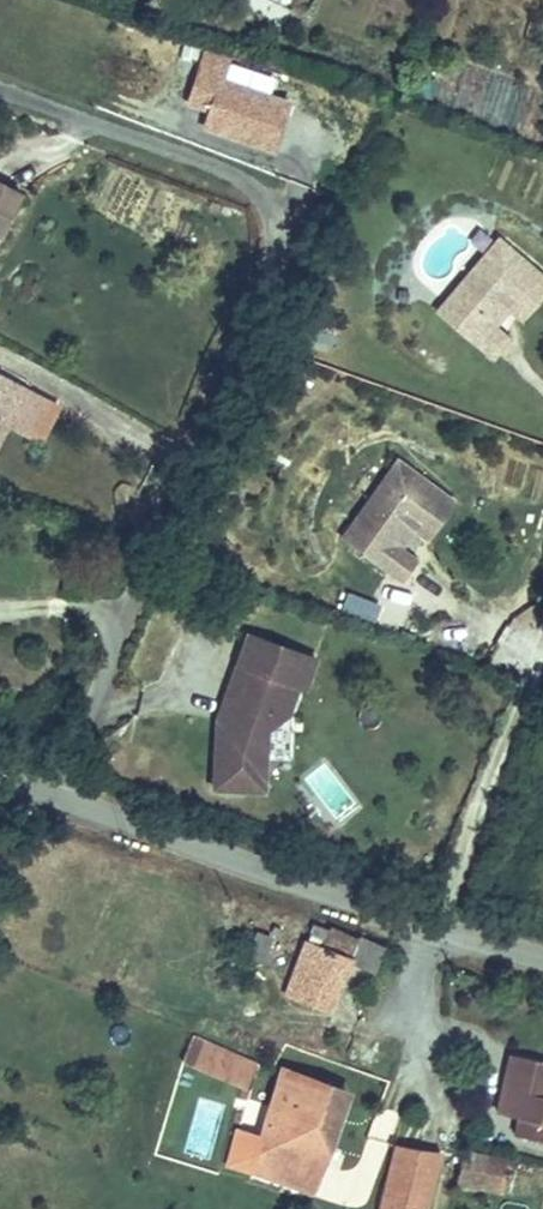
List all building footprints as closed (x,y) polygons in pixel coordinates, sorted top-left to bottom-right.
[(274,163),(294,101),(224,79),(229,61),(179,46),(154,125),(274,163)] [(2,236),(26,188),(0,176),(0,235),(2,236)] [(437,311),(490,353),(507,331),(490,317),(504,301),(520,314),(542,286),(542,279),(494,239),(437,311)] [(22,383),(2,374),(0,378),(0,433),(22,383)] [(396,453),(338,543),(397,580),(411,559),(394,549),(411,524),(426,535),(455,490),(396,453)] [(375,622),(381,603),(346,591),(340,610),(375,622)] [(297,648),(250,630),(239,659),(245,662),(225,713),(217,713),(212,779),(262,784),(267,722),(287,711),(298,682),(285,677),(297,648)] [(245,662),(239,659),(217,713),(225,713),(245,662)] [(371,934),(351,927),(346,941),(304,926),(280,992),(324,1007),(340,961),(359,968),(371,934)] [(254,933),(247,961),(265,966),(272,937),(254,933)] [(371,934),(359,968),(369,971),(381,937),(371,934)] [(496,1103),(520,1107),(516,1132),(542,1137),(542,1055),(506,1048),(496,1103)] [(289,1061),(284,1073),(250,1159),(307,1182),(346,1084),(289,1061)] [(377,1208),(421,1208),(438,1144),(396,1134),(377,1208)] [(463,1141),(458,1159),(502,1171),(507,1153),(463,1141)]
